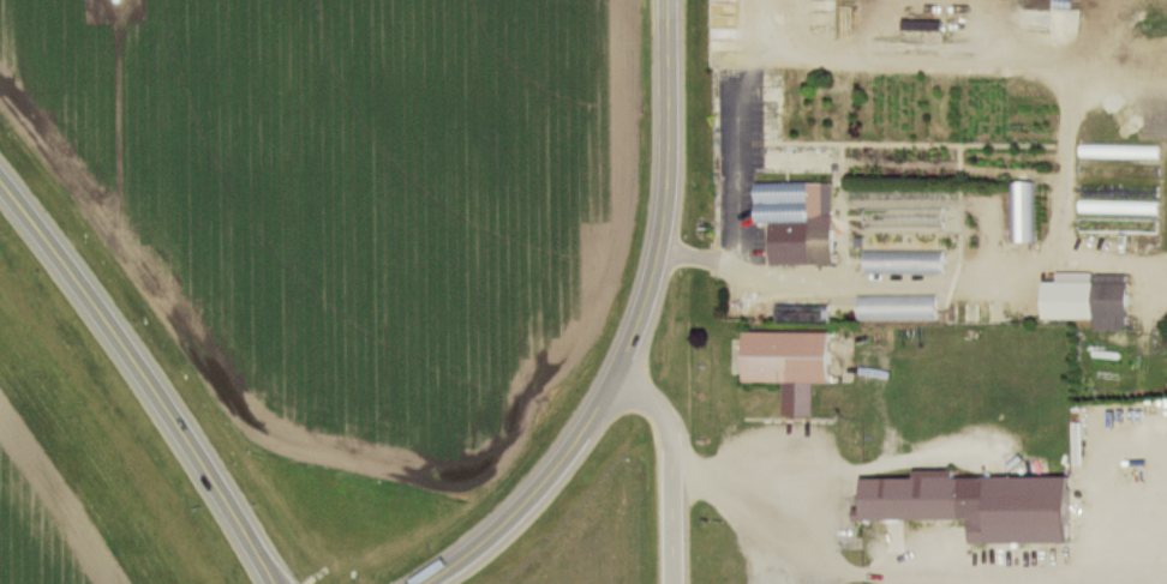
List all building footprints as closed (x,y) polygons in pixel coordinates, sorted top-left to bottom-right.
[(906,32),(947,32),(947,22),(906,22),(906,32)] [(757,185),(757,224),(776,224),(777,267),(839,267),(839,184),(757,185)] [(1036,184),(1011,184),(1011,244),(1036,244),(1036,184)] [(948,275),(948,252),(867,252),(867,275),(948,275)] [(1097,321),(1097,333),(1135,333),(1135,274),(1061,274),(1061,283),(1047,283),(1047,321),(1097,321)] [(942,296),(861,296),(861,321),(942,321),(942,296)] [(752,384),(788,385),(788,418),(818,418),(818,385),(838,385),(839,335),(753,334),(752,384)] [(964,480),(964,477),(872,477),(873,523),(979,523),(979,547),(1085,547),(1084,480),(964,480)]
